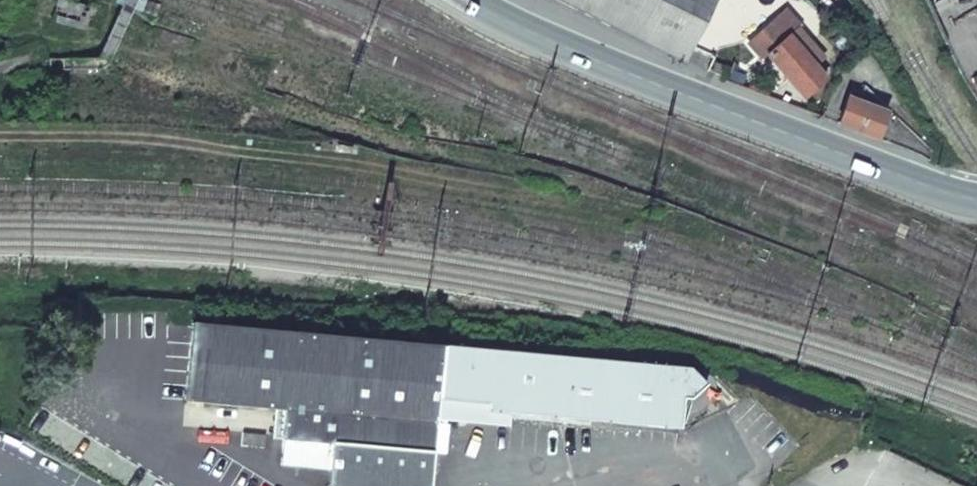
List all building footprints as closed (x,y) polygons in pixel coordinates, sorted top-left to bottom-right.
[(684,63),(715,0),(559,0),(684,63)] [(976,51),(976,0),(947,0),(970,54),(976,51)] [(822,59),(797,30),(800,28),(785,12),(762,33),(764,36),(757,43),(804,98),(825,80),(813,67),(822,59)] [(710,71),(725,78),(729,69),(714,63),(710,71)] [(857,131),(875,138),(886,108),(865,85),(862,95),(851,92),(839,124),(857,131)] [(194,324),(187,400),(285,409),(282,438),(285,439),(282,465),(330,469),(329,485),(427,485),(440,347),(194,324)] [(508,413),(679,429),(682,403),(682,399),(687,399),(705,385),(689,369),(440,347),(437,398),(486,403),(485,411),(508,413)] [(435,419),(507,426),(508,413),(485,411),(486,403),(437,398),(435,419)] [(266,434),(244,432),(243,445),(265,447),(266,434)]
